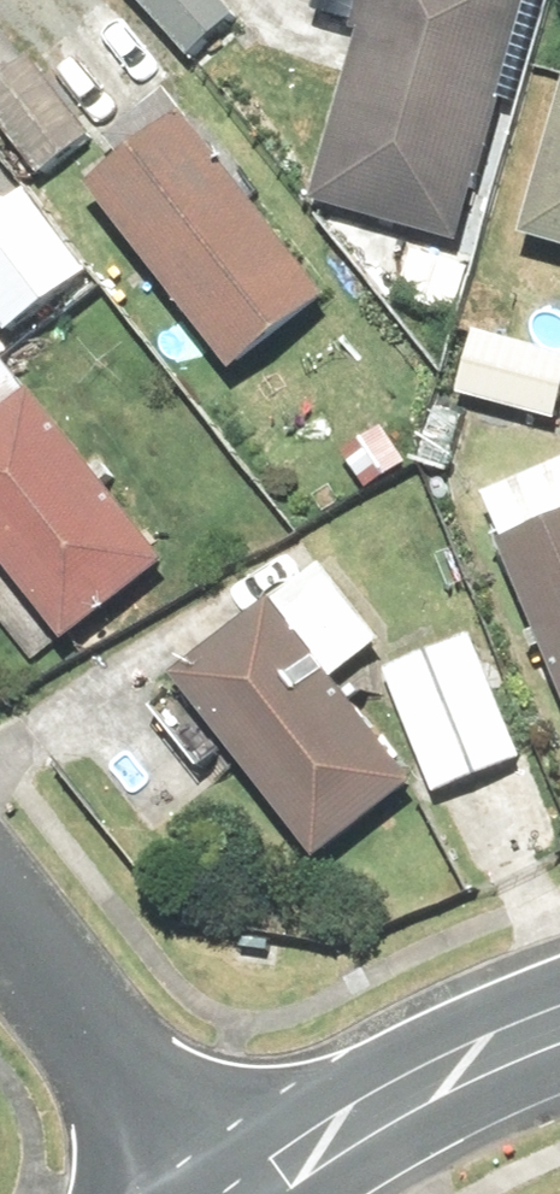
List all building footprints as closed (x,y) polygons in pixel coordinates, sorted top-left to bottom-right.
[(218,0),(134,0),(175,44),(220,2),(218,0)] [(303,201),(460,245),(528,0),(359,0),(303,201)] [(0,54),(0,127),(30,164),(76,127),(10,46),(0,54)] [(516,232),(559,243),(559,55),(516,232)] [(181,100),(81,176),(227,370),(327,295),(181,100)] [(0,187),(0,319),(10,332),(83,275),(9,180),(0,187)] [(397,245),(385,290),(448,306),(460,260),(397,245)] [(558,351),(456,328),(442,390),(543,414),(558,351)] [(15,383),(0,364),(0,396),(15,383)] [(0,396),(0,550),(64,625),(154,548),(15,383),(0,396)] [(471,487),(559,712),(559,452),(471,487)] [(300,556),(163,669),(313,850),(402,776),(320,677),(368,637),(300,556)] [(458,630),(371,664),(418,781),(505,746),(458,630)]
